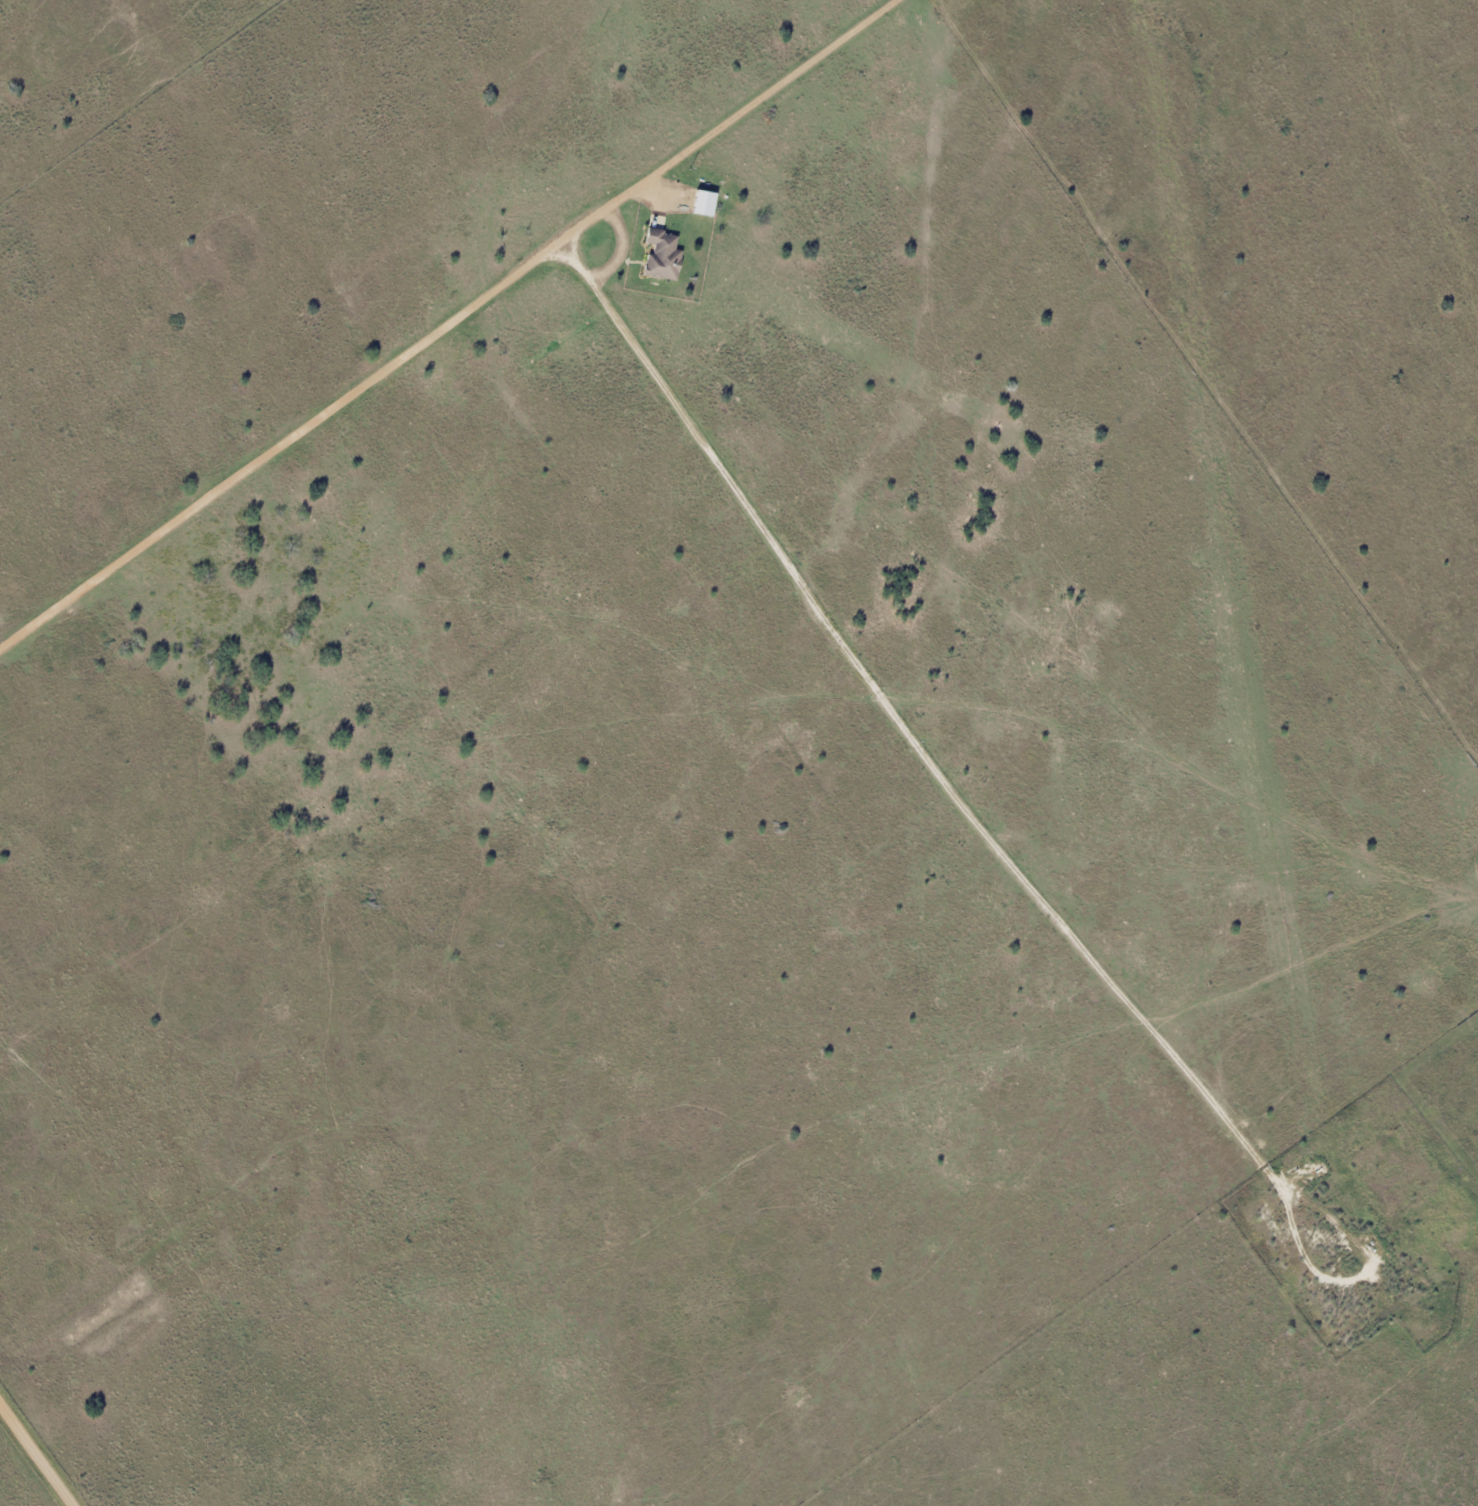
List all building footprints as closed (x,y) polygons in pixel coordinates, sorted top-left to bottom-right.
[(720,193),(700,190),(696,213),(716,216),(720,193)]
